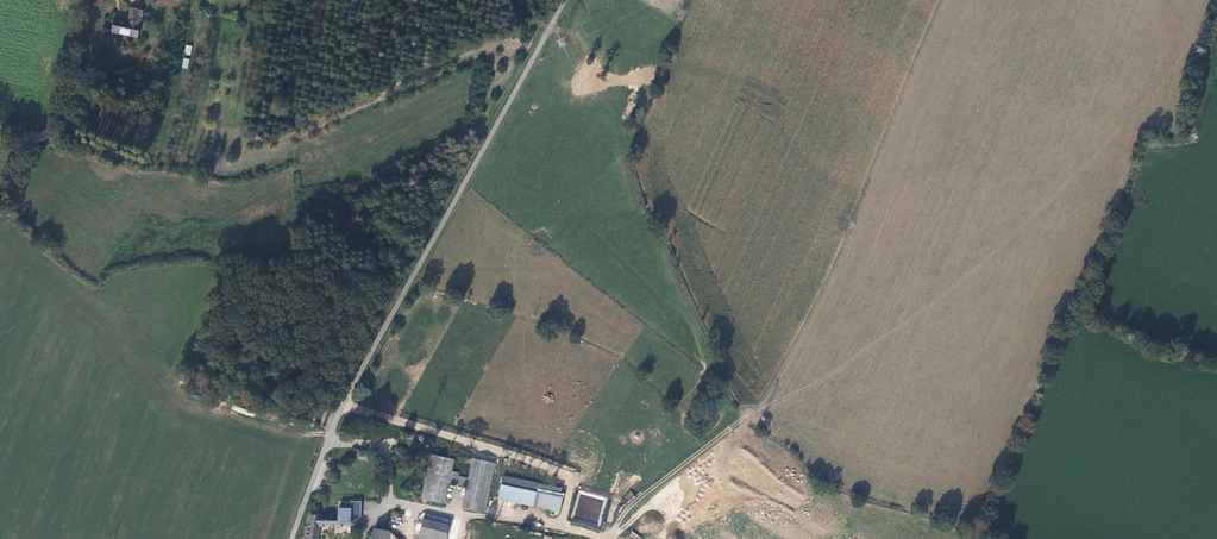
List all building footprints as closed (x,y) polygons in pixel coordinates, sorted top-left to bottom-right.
[(129,27),(116,24),(113,37),(138,42),(144,16),(132,14),(129,27)] [(366,460),(367,452),(358,452),(357,460),(366,460)] [(473,458),(473,459),(471,464),(468,479),(459,476),(459,472),(452,471),(455,459),(431,454),(422,498),(445,503),(450,483),(467,487),(464,507),(486,512),(496,463),(473,458)] [(499,498),(508,500),(511,486),(502,484),(499,498)] [(511,486),(508,500),(551,510),(554,496),(511,486)] [(630,501),(634,494),(630,491),(625,497),(630,501)] [(563,497),(554,496),(551,510),(560,511),(563,497)] [(359,527),(359,516),(359,515),(354,516),(350,516),(350,510),(338,509),(337,515),(326,515),(325,527),(332,527),(359,527)] [(322,515),(309,515),(305,538),(318,538),(319,532),(320,527),(322,515)] [(424,519),(418,538),(446,538),(449,526),(424,519)] [(374,528),(371,538),(388,538),(389,532),(374,528)] [(629,535),(636,538),(639,538),(640,536),(631,531),(629,535)]
